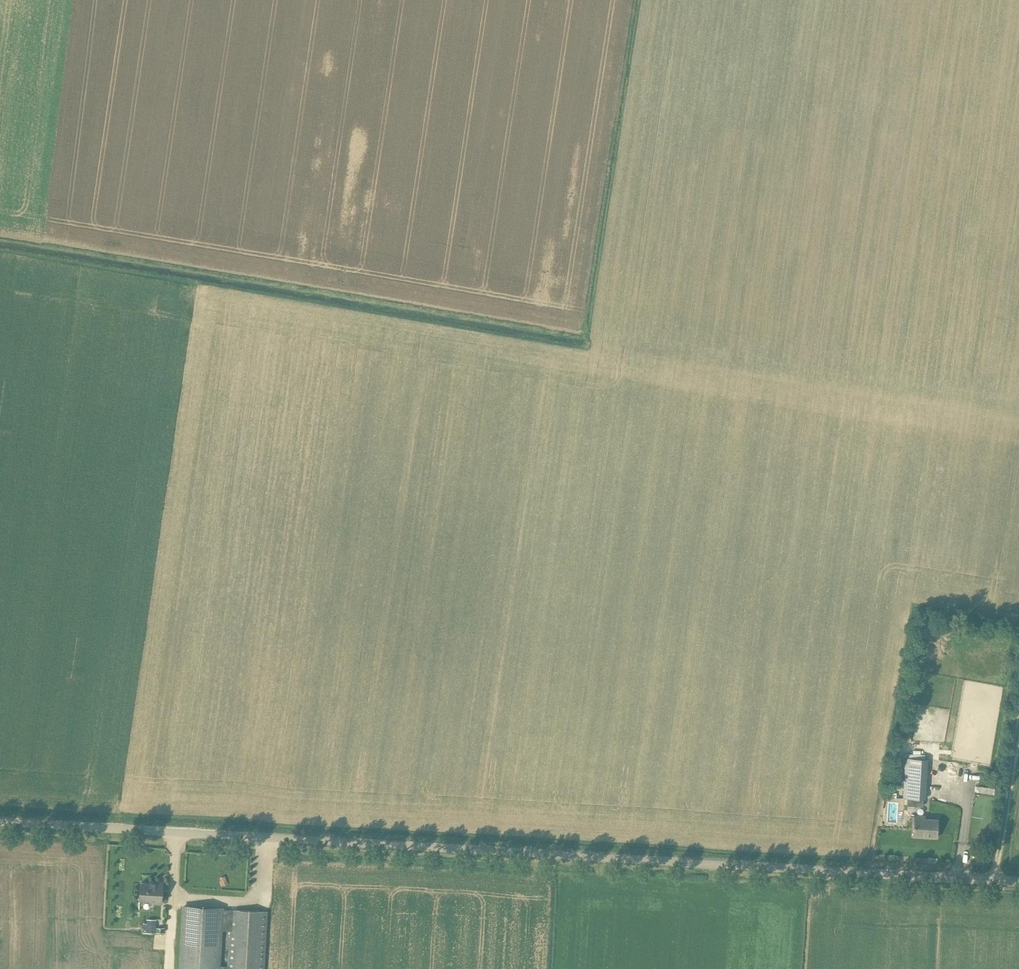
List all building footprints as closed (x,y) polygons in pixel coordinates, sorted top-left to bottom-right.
[(927,759),(905,758),(903,798),(925,800),(927,759)] [(925,815),(915,815),(913,836),(937,837),(938,819),(924,818),(925,815)] [(228,884),(225,875),(219,877),(221,880),(219,881),(221,887),(228,884)] [(163,881),(156,881),(156,883),(141,882),(140,899),(150,900),(150,903),(162,903),(163,881)] [(267,911),(223,909),(223,907),(184,905),(180,968),(264,968),(267,911)] [(144,923),(143,932),(156,932),(163,932),(163,929),(163,928),(156,928),(156,924),(156,923),(147,923),(144,923)]
